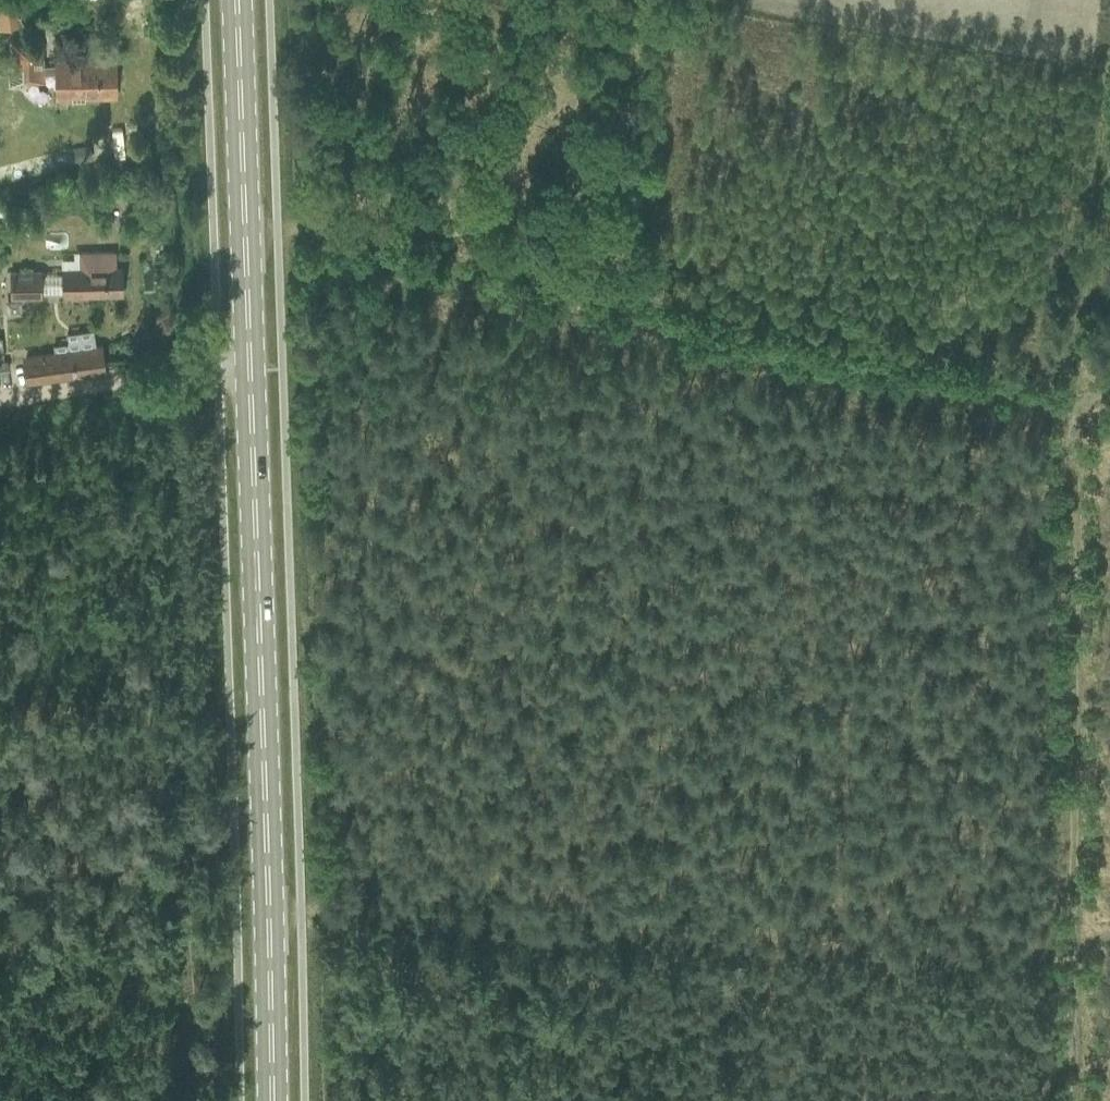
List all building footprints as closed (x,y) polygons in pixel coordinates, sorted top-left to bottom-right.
[(115,62),(56,63),(56,65),(43,65),(44,60),(42,38),(10,39),(11,65),(7,64),(8,87),(45,81),(44,73),(56,73),(56,100),(116,98),(115,62)] [(115,252),(79,253),(79,269),(63,270),(64,296),(122,295),(121,268),(115,268),(115,252)] [(40,270),(9,270),(10,299),(41,298),(40,270)] [(12,299),(0,299),(0,306),(0,323),(23,323),(23,299),(12,299)] [(23,357),(27,383),(99,373),(95,347),(23,357)]
